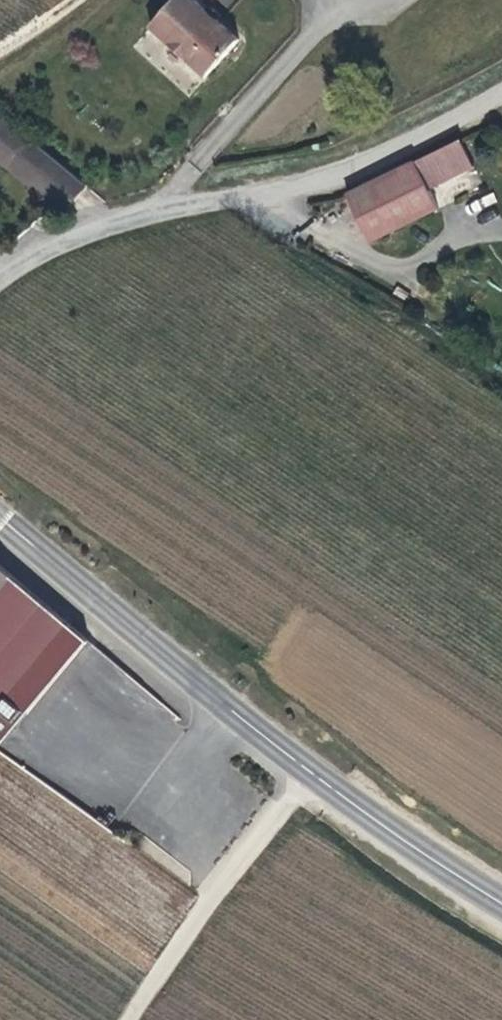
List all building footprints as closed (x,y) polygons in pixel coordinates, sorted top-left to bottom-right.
[(149,30),(204,80),(237,44),(215,24),(203,13),(189,0),(176,0),(149,30)] [(207,9),(203,13),(215,24),(219,20),(207,9)] [(62,215),(84,187),(0,119),(0,165),(62,215)] [(460,141),(416,163),(429,188),(472,167),(460,141)] [(369,242),(438,208),(429,188),(416,163),(347,197),(369,242)] [(0,563),(0,734),(85,637),(15,576),(0,563)]
